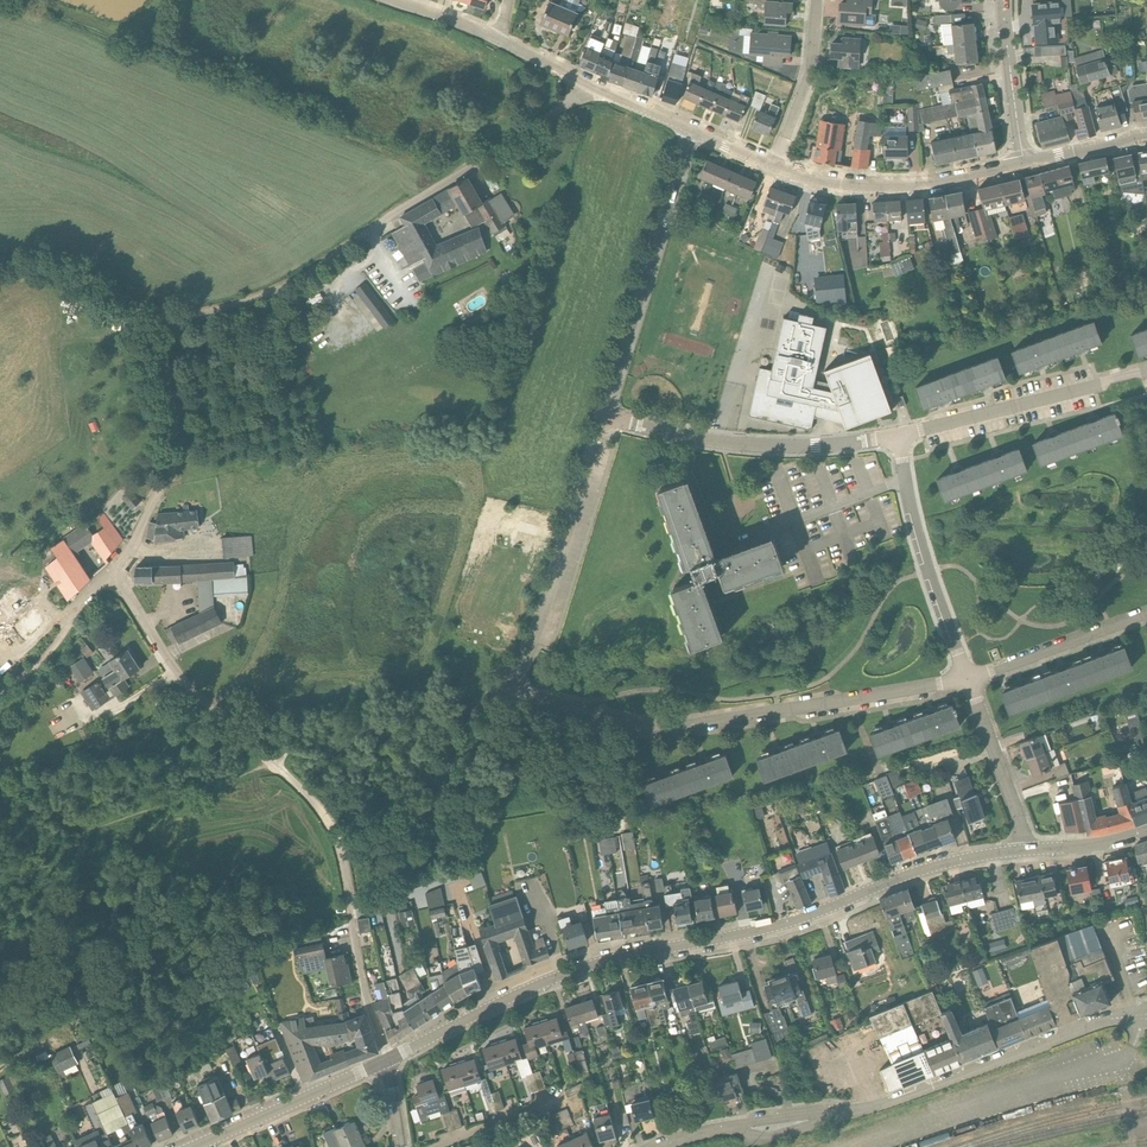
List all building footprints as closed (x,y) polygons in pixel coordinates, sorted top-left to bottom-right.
[(470,3),(485,8),(487,0),(471,0),(470,3)] [(575,12),(581,0),(561,0),(559,6),(550,2),(541,23),(568,34),(577,13),(575,12)] [(777,0),(749,0),(749,3),(756,4),(761,9),(765,10),(764,23),(787,25),(787,18),(792,19),(793,12),(793,3),(777,2),(777,0)] [(840,4),(839,23),(865,25),(875,25),(876,14),(870,14),(872,0),(853,0),(853,5),(840,4)] [(971,0),(940,0),(940,4),(945,10),(954,10),(960,4),(960,1),(971,1),(971,0)] [(1063,1),(1035,1),(1035,19),(1037,19),(1037,42),(1058,42),(1058,19),(1063,19),(1063,1)] [(642,23),(641,22),(643,13),(639,12),(637,19),(635,19),(635,21),(627,19),(623,33),(628,34),(622,54),(616,52),(613,62),(614,62),(607,80),(623,85),(636,47),(639,37),(638,36),(642,23)] [(935,25),(937,25),(952,23),(951,14),(934,16),(935,25)] [(928,22),(917,19),(915,28),(925,31),(928,22)] [(607,37),(612,23),(606,21),(599,41),(591,38),(584,54),(579,65),(593,71),(607,37)] [(622,33),(624,23),(617,22),(616,31),(622,33)] [(947,44),(954,43),(976,41),(974,23),(944,25),(947,44)] [(711,29),(703,24),(699,31),(707,36),(711,29)] [(789,57),(791,36),(752,33),(751,53),(765,54),(764,64),(782,65),(783,56),(789,57)] [(618,42),(607,37),(593,71),(602,75),(601,77),(607,80),(614,62),(613,62),(616,52),(615,52),(618,42)] [(645,72),(645,71),(636,68),(644,38),(639,37),(636,47),(623,85),(638,90),(645,72)] [(832,43),(831,57),(839,58),(838,66),(858,67),(860,39),(843,38),(842,44),(832,43)] [(956,63),(978,61),(976,41),(954,43),(954,44),(947,45),(948,54),(955,53),(956,63)] [(652,74),(656,64),(661,45),(657,44),(653,43),(645,71),(645,72),(638,90),(638,91),(653,96),(657,85),(660,77),(652,74)] [(1092,62),(1077,67),(1082,83),(1118,73),(1113,56),(1105,59),(1105,58),(1092,62)] [(682,84),(686,68),(688,63),(683,61),(675,57),(669,79),(666,88),(662,99),(676,104),(680,92),(682,84)] [(917,89),(932,86),(953,82),(951,69),(915,76),(917,89)] [(699,104),(706,88),(698,85),(702,76),(695,73),(691,82),(690,81),(688,86),(683,97),(699,104)] [(717,81),(713,91),(706,88),(699,104),(712,109),(723,83),(717,81)] [(942,105),(965,101),(985,97),(982,83),(954,89),(953,82),(932,86),(933,93),(940,92),(942,105)] [(724,114),(731,99),(721,95),(723,92),(725,92),(728,85),(723,83),(712,109),(724,114)] [(1146,84),(1131,86),(1128,91),(1130,102),(1133,102),(1136,121),(1146,119),(1146,91),(1146,84)] [(1110,88),(1114,102),(1118,113),(1127,110),(1118,85),(1110,88)] [(1122,125),(1118,113),(1114,102),(1110,88),(1094,94),(1098,107),(1095,108),(1101,131),(1122,125)] [(1071,92),(1075,105),(1075,109),(1087,105),(1083,89),(1078,90),(1071,92)] [(1046,108),(1058,104),(1059,109),(1061,115),(1071,112),(1075,111),(1074,109),(1075,109),(1075,105),(1071,92),(1071,91),(1056,94),(1055,90),(1042,93),(1046,108)] [(760,110),(767,96),(756,91),(751,106),(760,110)] [(744,110),(746,106),(750,97),(742,93),(738,102),(731,99),(724,114),(739,121),(744,110)] [(968,114),(977,112),(981,132),(974,134),(978,155),(996,151),(985,97),(965,101),(968,114)] [(752,127),(768,134),(780,107),(772,103),(767,115),(759,112),(752,127)] [(917,104),(908,105),(910,131),(919,130),(917,104)] [(1094,132),(1087,105),(1075,109),(1074,109),(1075,111),(1080,128),(1075,130),(1078,139),(1095,135),(1094,132)] [(1061,116),(1062,116),(1064,122),(1073,119),(1071,112),(1061,115),(1061,116)] [(1069,141),(1064,122),(1062,116),(1061,116),(1037,122),(1043,148),(1069,141)] [(840,151),(845,124),(821,120),(815,161),(834,164),(836,150),(840,151)] [(867,149),(868,136),(880,138),(882,124),(858,121),(852,167),(868,168),(871,150),(867,149)] [(936,164),(978,155),(974,134),(932,142),(936,164)] [(884,157),(908,157),(908,136),(884,136),(884,157)] [(1146,179),(1146,151),(1139,152),(1139,153),(1141,167),(1143,180),(1146,179)] [(1143,180),(1141,167),(1139,153),(1114,158),(1119,182),(1121,192),(1145,194),(1144,187),(1143,180)] [(1106,157),(1079,164),(1084,184),(1095,181),(1094,174),(1109,170),(1106,157)] [(713,182),(720,166),(707,161),(700,177),(713,182)] [(1072,191),(1070,184),(1074,183),(1069,165),(1039,174),(1045,193),(1045,190),(1053,188),(1055,196),(1057,197),(1070,194),(1072,191)] [(714,185),(725,189),(725,187),(732,171),(720,166),(713,182),(715,183),(714,185)] [(738,193),(745,177),(732,171),(725,187),(738,193)] [(1038,194),(1045,193),(1039,174),(1025,177),(1031,196),(1037,216),(1047,213),(1042,198),(1040,199),(1038,194)] [(750,198),(757,182),(745,177),(738,193),(750,198)] [(443,214),(442,214),(457,205),(463,215),(464,215),(472,228),(485,220),(490,229),(502,223),(501,222),(515,213),(504,194),(493,200),(491,197),(482,203),(467,179),(401,217),(406,226),(393,233),(411,265),(423,258),(425,263),(414,269),(420,281),(432,275),(433,276),(439,274),(487,252),(476,228),(438,246),(426,224),(443,214)] [(1026,198),(1020,181),(1020,179),(999,184),(1005,203),(1026,198)] [(984,208),(986,208),(1005,203),(999,184),(978,189),(984,208)] [(773,220),(783,192),(770,187),(764,204),(762,211),(769,214),(768,218),(773,220)] [(704,203),(707,195),(700,192),(697,200),(704,203)] [(790,213),(796,197),(783,192),(773,220),(772,223),(762,252),(778,258),(784,242),(773,239),(779,223),(780,223),(784,211),(790,213)] [(961,227),(957,215),(966,213),(962,192),(946,195),(950,216),(954,226),(954,228),(961,227)] [(710,205),(713,197),(707,195),(704,203),(710,205)] [(944,229),(954,226),(950,216),(946,195),(929,198),(933,219),(934,219),(935,227),(939,230),(944,229)] [(820,228),(827,200),(811,196),(805,222),(807,235),(810,249),(818,248),(817,242),(815,232),(820,231),(820,228)] [(923,199),(907,200),(909,222),(925,221),(923,199)] [(887,202),(888,219),(902,218),(900,201),(887,202)] [(874,220),(888,219),(887,202),(873,203),(874,220)] [(726,203),(722,211),(728,214),(732,205),(726,203)] [(857,235),(857,220),(856,203),(837,204),(837,221),(838,221),(838,236),(857,235)] [(732,205),(728,214),(734,216),(737,208),(732,205)] [(1079,207),(1083,222),(1092,219),(1087,205),(1079,207)] [(991,214),(986,208),(984,208),(978,209),(987,236),(988,241),(998,237),(991,214)] [(976,239),(987,236),(978,209),(968,212),(976,239)] [(1016,239),(1030,235),(1023,214),(1010,217),(1011,221),(1016,239)] [(762,252),(772,223),(766,221),(763,230),(757,234),(759,236),(754,249),(762,252)] [(1123,224),(1125,233),(1134,231),(1132,223),(1123,224)] [(954,226),(944,229),(946,237),(956,234),(954,226)] [(746,233),(740,237),(743,243),(750,239),(746,233)] [(891,256),(890,242),(889,233),(882,233),(883,242),(880,242),(881,256),(891,256)] [(956,234),(946,237),(951,253),(961,252),(956,234)] [(1083,262),(1093,259),(1091,251),(1081,253),(1083,262)] [(914,268),(910,257),(892,264),(896,276),(914,268)] [(1062,279),(1066,292),(1072,291),(1068,277),(1062,279)] [(355,290),(383,328),(394,320),(365,282),(355,290)] [(824,310),(855,315),(848,286),(821,292),(824,310)] [(956,297),(960,296),(962,293),(961,289),(958,287),(954,288),(952,291),(953,295),(956,297)] [(1022,299),(1027,307),(1032,303),(1028,296),(1022,299)] [(759,368),(749,416),(811,430),(814,415),(844,422),(846,427),(891,411),(870,353),(825,370),(830,383),(815,380),(827,327),(812,324),(814,317),(800,314),(798,321),(784,317),(772,370),(759,368)] [(837,321),(848,324),(849,317),(838,315),(837,321)] [(1084,349),(1101,342),(1093,321),(1012,351),(1020,372),(1037,366),(1038,368),(1045,366),(1044,364),(1077,351),(1078,354),(1085,351),(1084,349)] [(1131,335),(1139,356),(1146,353),(1146,329),(1131,335)] [(988,384),(1005,378),(997,357),(916,387),(924,408),(941,402),(942,404),(948,401),(947,399),(981,387),(982,389),(989,387),(988,384)] [(897,398),(899,407),(905,405),(902,396),(897,398)] [(1041,464),(1122,434),(1115,413),(1097,420),(1096,417),(1090,420),(1091,422),(1057,435),(1056,432),(1049,435),(1050,437),(1033,443),(1041,464)] [(937,479),(945,500),(1026,470),(1019,449),(1002,455),(1001,453),(994,455),(995,458),(961,470),(960,468),(954,470),(954,473),(937,479)] [(724,586),(783,564),(773,539),(715,560),(685,480),(660,489),(688,567),(691,566),(696,580),(674,588),(695,647),(721,638),(699,579),(719,572),(724,586)] [(141,502),(133,493),(132,492),(124,500),(133,509),(141,502)] [(156,541),(184,538),(183,529),(199,527),(197,510),(189,511),(189,506),(183,506),(184,512),(158,514),(157,522),(150,522),(148,538),(155,539),(155,540),(156,541)] [(105,527),(93,535),(85,523),(64,537),(64,538),(52,547),(58,557),(45,567),(69,600),(91,579),(74,554),(95,540),(107,559),(124,541),(104,513),(98,517),(105,527)] [(255,555),(255,534),(226,535),(226,556),(255,555)] [(235,578),(234,564),(207,565),(208,579),(213,579),(235,578)] [(207,565),(179,566),(180,581),(198,580),(208,579),(207,565)] [(180,581),(179,566),(136,567),(135,582),(180,581)] [(234,567),(235,577),(244,576),(242,566),(234,567)] [(215,596),(248,593),(247,577),(235,578),(213,579),(215,596)] [(215,607),(215,596),(213,579),(208,579),(198,580),(200,613),(172,626),(179,642),(179,643),(222,622),(214,607),(215,607)] [(28,641),(49,621),(16,586),(0,601),(0,612),(28,641)] [(172,626),(165,630),(173,644),(179,642),(172,626)] [(12,645),(0,632),(0,655),(12,645)] [(87,645),(81,649),(86,657),(92,653),(87,645)] [(1009,713),(1132,668),(1124,647),(1107,653),(1105,650),(1099,652),(1100,656),(1066,668),(1065,665),(1059,667),(1060,670),(1026,683),(1024,680),(1018,682),(1019,686),(1002,692),(1009,713)] [(130,687),(124,678),(140,668),(128,650),(109,662),(111,664),(100,671),(116,696),(130,687)] [(69,667),(79,682),(94,672),(84,657),(69,667)] [(111,699),(100,680),(81,692),(93,711),(111,699)] [(878,755),(960,726),(952,705),(935,711),(934,709),(927,711),(928,713),(894,726),(894,723),(887,725),(888,728),(870,734),(878,755)] [(1090,716),(1092,722),(1100,719),(1098,713),(1090,716)] [(1133,729),(1137,740),(1144,738),(1139,720),(1128,723),(1130,730),(1133,729)] [(562,738),(564,730),(557,728),(555,736),(557,738),(559,739),(562,738)] [(775,753),(757,759),(765,780),(847,751),(839,730),(822,736),(821,734),(814,736),(815,738),(781,751),(780,748),(774,750),(775,753)] [(1042,736),(1040,730),(1024,735),(1026,741),(1021,743),(1027,759),(1054,749),(1051,750),(1046,735),(1039,737),(1042,736)] [(1060,765),(1058,759),(1054,749),(1027,759),(1033,776),(1051,769),(1053,768),(1057,779),(1069,774),(1065,763),(1060,765)] [(661,778),(644,784),(651,805),(733,776),(725,755),(708,761),(707,759),(701,761),(701,763),(668,776),(667,773),(660,776),(661,778)] [(1110,756),(1101,755),(1101,764),(1110,765),(1110,756)] [(897,758),(899,769),(910,767),(908,757),(897,758)] [(887,774),(892,789),(904,784),(898,770),(887,774)] [(902,815),(891,787),(886,776),(874,780),(884,805),(890,820),(889,820),(905,858),(917,853),(902,815)] [(969,822),(985,817),(977,793),(974,794),(968,776),(954,780),(959,795),(954,797),(958,808),(963,806),(969,822)] [(1134,808),(1132,802),(1131,798),(1118,802),(1121,812),(1121,814),(1096,821),(1090,797),(1090,796),(1087,781),(1073,785),(1077,799),(1085,831),(1086,831),(1087,835),(1100,834),(1134,825),(1135,824),(1129,810),(1134,808)] [(1131,798),(1126,783),(1113,787),(1118,802),(1131,798)] [(772,796),(774,803),(781,801),(778,794),(772,796)] [(909,798),(914,810),(921,828),(922,828),(929,849),(941,844),(934,825),(927,805),(922,808),(917,795),(909,798)] [(1146,820),(1146,797),(1132,802),(1134,808),(1129,810),(1135,824),(1146,820)] [(955,840),(948,820),(953,818),(951,811),(947,798),(927,805),(934,825),(941,844),(955,840)] [(1077,799),(1060,803),(1067,832),(1085,831),(1077,799)] [(753,804),(757,820),(765,818),(762,807),(770,805),(769,800),(753,804)] [(884,805),(871,809),(892,863),(905,858),(889,820),(890,820),(884,805)] [(917,853),(929,849),(922,828),(921,828),(914,810),(902,815),(917,853)] [(569,844),(581,840),(577,829),(565,832),(569,844)] [(636,848),(633,832),(622,834),(624,850),(636,848)] [(862,861),(880,854),(873,836),(855,843),(862,861)] [(607,838),(610,854),(617,853),(616,847),(619,847),(617,837),(607,838)] [(602,855),(610,854),(607,838),(599,840),(602,855)] [(1135,846),(1139,867),(1142,867),(1146,865),(1146,842),(1135,846)] [(844,868),(862,861),(855,843),(837,850),(844,868)] [(837,874),(837,872),(835,866),(827,844),(797,854),(800,864),(799,864),(803,877),(823,870),(832,896),(844,890),(839,874),(837,874)] [(1134,881),(1132,872),(1131,866),(1128,867),(1127,864),(1128,863),(1127,857),(1103,863),(1105,872),(1104,872),(1108,887),(1134,881)] [(811,904),(799,872),(796,864),(778,871),(783,884),(788,882),(798,909),(811,904)] [(1091,891),(1087,872),(1086,866),(1067,870),(1072,894),(1091,891)] [(481,872),(468,877),(473,891),(487,885),(481,872)] [(1040,876),(1045,897),(1057,894),(1053,873),(1040,876)] [(660,905),(653,906),(648,875),(640,876),(644,901),(645,907),(649,928),(663,926),(660,905)] [(1032,899),(1045,897),(1040,876),(1028,878),(1032,899)] [(657,892),(664,891),(663,886),(662,878),(655,879),(657,892)] [(966,901),(984,896),(987,908),(998,906),(991,880),(981,883),(977,884),(976,878),(961,881),(966,901)] [(1020,902),(1032,899),(1028,878),(1016,881),(1020,902)] [(949,905),(966,901),(961,881),(947,885),(949,891),(945,892),(949,905)] [(663,886),(664,891),(666,905),(674,903),(677,923),(693,920),(689,898),(692,897),(690,887),(681,889),(682,891),(672,893),(671,885),(663,886)] [(731,892),(730,892),(728,885),(717,887),(718,894),(716,895),(721,916),(737,913),(735,901),(733,901),(731,892)] [(1129,885),(1113,889),(1115,901),(1132,897),(1129,885)] [(452,886),(444,887),(447,903),(454,902),(452,886)] [(747,909),(763,906),(759,888),(753,890),(752,887),(742,889),(747,909)] [(425,894),(428,908),(444,905),(440,888),(425,894)] [(903,924),(915,920),(916,918),(913,908),(915,907),(909,889),(893,895),(896,904),(897,904),(900,912),(899,912),(903,924)] [(698,920),(714,917),(711,894),(703,896),(703,899),(695,900),(698,920)] [(896,904),(893,895),(880,899),(887,918),(892,931),(899,928),(901,934),(894,936),(902,959),(914,955),(903,924),(899,912),(900,912),(897,904),(896,904)] [(493,942),(513,935),(523,966),(550,957),(544,939),(533,943),(517,896),(489,906),(493,919),(494,919),(495,924),(480,930),(497,981),(505,977),(497,952),(496,952),(493,942)] [(636,930),(631,903),(630,897),(617,899),(620,912),(623,932),(636,930)] [(620,912),(617,899),(605,901),(606,907),(606,908),(610,934),(623,932),(620,912)] [(937,899),(921,904),(931,934),(938,932),(939,935),(955,930),(952,919),(946,921),(943,912),(941,913),(937,899)] [(636,930),(649,928),(645,907),(644,901),(631,903),(636,930)] [(406,902),(397,904),(399,912),(398,912),(401,927),(415,924),(412,909),(408,910),(406,902)] [(446,916),(444,907),(430,910),(432,919),(436,918),(446,916)] [(597,937),(610,934),(606,908),(606,907),(592,909),(597,937)] [(1013,908),(990,914),(995,932),(1018,926),(1013,908)] [(358,920),(360,934),(371,932),(369,918),(358,920)] [(441,936),(436,919),(436,918),(432,919),(433,923),(432,923),(436,937),(441,936)] [(570,947),(587,941),(581,922),(564,927),(570,947)] [(1092,926),(1055,939),(1063,961),(1101,948),(1092,926)] [(854,949),(848,951),(855,970),(868,964),(867,962),(875,959),(872,953),(880,950),(874,934),(852,942),(854,949)] [(476,944),(468,947),(466,935),(453,938),(455,947),(458,959),(458,962),(460,973),(468,994),(481,987),(477,973),(485,971),(476,944)] [(1082,1014),(1073,991),(1102,980),(1112,976),(1101,948),(1063,961),(1055,939),(1030,947),(1047,999),(1057,1024),(1082,1014)] [(922,943),(925,953),(931,951),(927,941),(922,943)] [(991,952),(999,950),(996,941),(988,944),(991,952)] [(295,949),(297,958),(325,952),(323,943),(295,949)] [(1002,964),(1028,955),(1026,949),(1000,958),(1002,964)] [(983,952),(975,955),(978,964),(986,961),(983,952)] [(325,958),(331,986),(351,981),(349,971),(345,972),(341,955),(325,958)] [(831,955),(813,960),(815,968),(813,968),(816,979),(826,976),(829,984),(838,982),(840,989),(847,986),(844,975),(836,977),(831,955)] [(801,990),(796,975),(795,972),(798,971),(793,958),(784,961),(789,974),(779,977),(787,1000),(789,1005),(798,1002),(803,1017),(811,1014),(803,989),(801,990)] [(460,973),(458,962),(451,966),(442,972),(442,973),(443,982),(455,1002),(468,994),(460,973)] [(425,991),(421,983),(413,967),(406,971),(414,986),(420,999),(430,1017),(442,1010),(433,992),(424,998),(421,993),(425,991)] [(981,968),(972,971),(974,978),(984,974),(981,968)] [(406,971),(400,975),(406,990),(414,986),(406,971)] [(442,1010),(455,1002),(443,982),(442,973),(428,976),(430,981),(433,992),(442,1010)] [(764,990),(767,999),(769,998),(770,1000),(768,1001),(771,1011),(764,1014),(770,1036),(771,1035),(776,1048),(790,1043),(789,1040),(786,1030),(788,1029),(783,1015),(782,1016),(780,1008),(789,1005),(787,1000),(779,977),(769,980),(770,981),(766,982),(764,983),(765,986),(766,990),(764,990)] [(404,1011),(402,1004),(397,978),(385,981),(389,998),(391,1003),(395,1015),(398,1025),(387,1029),(386,1029),(391,1040),(392,1043),(414,1028),(407,1016),(404,1011)] [(668,1003),(668,1001),(669,1001),(663,979),(660,980),(659,978),(652,980),(651,982),(648,983),(654,1004),(659,1026),(667,1024),(663,1010),(670,1008),(669,1003),(668,1003)] [(1111,1002),(1102,980),(1073,991),(1082,1014),(1111,1002)] [(378,1009),(387,1029),(398,1025),(395,1015),(391,1003),(389,998),(385,981),(375,983),(377,989),(374,990),(379,1002),(374,1004),(377,1009),(378,1009)] [(688,985),(694,1006),(714,1000),(710,987),(704,988),(702,981),(688,985)] [(738,981),(719,986),(724,1003),(742,998),(745,1009),(754,1007),(750,991),(741,993),(738,981)] [(654,1004),(648,983),(644,984),(643,982),(636,984),(635,986),(632,987),(637,1008),(636,1008),(639,1019),(649,1017),(651,1028),(659,1026),(654,1004)] [(701,1032),(694,1006),(688,985),(674,989),(680,1010),(680,1009),(682,1017),(689,1015),(691,1022),(687,1023),(690,1035),(701,1032)] [(414,1028),(430,1017),(420,999),(414,986),(406,990),(410,999),(402,1004),(404,1011),(407,1016),(414,1028)] [(603,995),(608,1013),(611,1025),(611,1026),(619,1024),(615,1009),(623,1007),(618,991),(603,995)] [(934,1074),(924,1051),(951,1039),(952,1039),(942,1013),(941,1013),(932,991),(870,1016),(873,1022),(876,1029),(892,1064),(879,1070),(889,1092),(934,1074)] [(1027,1036),(1016,1011),(1009,993),(982,1003),(992,1030),(999,1048),(1027,1036)] [(579,1003),(585,1020),(599,1016),(593,999),(579,1003)] [(1027,1036),(1057,1024),(1047,999),(1016,1011),(1027,1036)] [(588,1031),(585,1020),(579,1003),(565,1008),(573,1032),(580,1030),(581,1033),(588,1031)] [(987,1024),(961,1035),(951,1009),(942,1013),(952,1039),(951,1039),(962,1063),(998,1048),(987,1024)] [(364,1014),(349,1019),(349,1017),(347,1011),(338,1013),(339,1022),(343,1021),(349,1038),(354,1036),(358,1035),(371,1030),(364,1014)] [(830,1020),(833,1030),(843,1027),(840,1017),(830,1020)] [(565,1025),(560,1027),(557,1018),(541,1023),(548,1045),(569,1038),(567,1030),(565,1025)] [(343,1021),(339,1022),(309,1027),(305,1028),(303,1019),(280,1023),(284,1032),(304,1082),(324,1074),(332,1071),(327,1060),(319,1063),(311,1042),(331,1044),(349,1038),(343,1021)] [(760,1023),(749,1022),(748,1034),(760,1034),(760,1023)] [(536,1049),(548,1045),(541,1023),(525,1028),(529,1042),(523,1044),(528,1060),(539,1056),(536,1049)] [(608,1035),(605,1026),(597,1028),(600,1037),(608,1035)] [(290,1074),(283,1057),(278,1059),(276,1053),(281,1050),(272,1028),(252,1035),(260,1053),(272,1081),(290,1074)] [(327,1060),(332,1071),(379,1052),(371,1030),(358,1035),(354,1036),(358,1046),(345,1052),(344,1049),(333,1053),(335,1057),(327,1060)] [(107,1032),(98,1036),(101,1044),(110,1040),(107,1032)] [(582,1050),(579,1037),(570,1039),(574,1052),(584,1086),(592,1084),(583,1050),(582,1050)] [(728,1047),(725,1037),(717,1040),(719,1050),(728,1047)] [(772,1057),(766,1038),(758,1040),(764,1060),(772,1057)] [(500,1044),(506,1065),(522,1060),(516,1039),(500,1044)] [(962,1063),(951,1039),(924,1051),(934,1074),(962,1063)] [(717,1040),(708,1043),(711,1052),(719,1050),(717,1040)] [(764,1060),(758,1040),(751,1043),(753,1048),(757,1062),(764,1060)] [(490,1070),(506,1065),(500,1044),(484,1049),(490,1070)] [(233,1066),(241,1063),(234,1045),(226,1048),(233,1066)] [(70,1047),(51,1056),(59,1073),(78,1064),(70,1047)] [(728,1048),(720,1050),(723,1060),(731,1057),(728,1048)] [(757,1062),(753,1048),(746,1050),(750,1064),(757,1062)] [(35,1054),(38,1062),(49,1057),(46,1049),(35,1054)] [(750,1064),(746,1050),(739,1052),(743,1066),(750,1064)] [(626,1057),(624,1051),(613,1054),(615,1060),(626,1057)] [(574,1052),(567,1054),(570,1065),(577,1063),(574,1052)] [(743,1066),(739,1052),(731,1055),(736,1069),(743,1066)] [(268,1083),(272,1081),(260,1053),(247,1059),(255,1078),(264,1075),(268,1083)] [(459,1064),(465,1085),(481,1080),(475,1059),(459,1064)] [(449,1090),(465,1085),(459,1064),(443,1069),(449,1090)] [(534,1073),(539,1091),(546,1088),(540,1071),(534,1073)] [(5,1096),(22,1087),(15,1073),(0,1080),(0,1085),(5,1096)] [(531,1093),(539,1091),(534,1073),(526,1075),(531,1093)] [(723,1101),(737,1096),(735,1089),(741,1087),(737,1074),(730,1076),(731,1079),(718,1083),(723,1101)] [(213,1121),(233,1113),(233,1112),(242,1109),(238,1099),(229,1103),(217,1076),(198,1084),(202,1095),(198,1096),(201,1103),(205,1101),(213,1121)] [(427,1114),(448,1107),(442,1088),(437,1090),(433,1080),(417,1085),(420,1095),(413,1097),(417,1108),(424,1105),(427,1114)] [(784,1081),(778,1084),(781,1091),(789,1093),(784,1081)] [(164,1099),(171,1096),(165,1083),(158,1086),(164,1099)] [(580,1084),(564,1090),(567,1097),(583,1091),(580,1084)] [(158,1101),(164,1099),(158,1086),(152,1088),(158,1101)] [(492,1093),(497,1111),(505,1109),(499,1091),(492,1093)] [(116,1130),(124,1126),(129,1124),(116,1098),(114,1092),(93,1102),(107,1134),(116,1130)] [(144,1123),(138,1126),(133,1114),(138,1112),(129,1092),(116,1098),(129,1124),(134,1136),(139,1146),(145,1146),(153,1143),(144,1123)] [(490,1113),(497,1111),(492,1093),(484,1096),(490,1113)] [(251,1104),(260,1100),(257,1094),(248,1098),(251,1104)] [(669,1096),(671,1105),(679,1104),(676,1094),(669,1096)] [(637,1120),(654,1116),(652,1106),(650,1101),(649,1099),(649,1096),(639,1098),(640,1101),(632,1103),(637,1120)] [(199,1123),(191,1106),(184,1109),(180,1099),(172,1103),(184,1130),(199,1123)] [(174,1134),(164,1111),(163,1111),(161,1106),(153,1104),(153,1102),(143,1107),(151,1123),(151,1122),(159,1140),(174,1134)] [(450,1112),(455,1129),(463,1127),(457,1109),(450,1112)] [(560,1112),(567,1129),(575,1126),(567,1109),(560,1112)] [(450,1112),(443,1114),(448,1132),(455,1129),(450,1112)] [(560,1132),(567,1129),(560,1112),(553,1115),(560,1132)] [(627,1112),(621,1114),(623,1126),(630,1124),(627,1112)] [(600,1140),(616,1136),(610,1114),(594,1118),(600,1140)] [(75,1123),(80,1121),(78,1115),(72,1117),(75,1123)] [(326,1141),(328,1144),(330,1146),(332,1146),(365,1146),(354,1122),(335,1130),(335,1128),(323,1133),(326,1141)] [(129,1138),(124,1126),(116,1130),(121,1142),(113,1146),(139,1146),(134,1136),(129,1138)] [(113,1146),(107,1134),(102,1136),(99,1130),(76,1140),(79,1146),(113,1146)] [(587,1133),(572,1140),(575,1146),(593,1146),(587,1133)]
